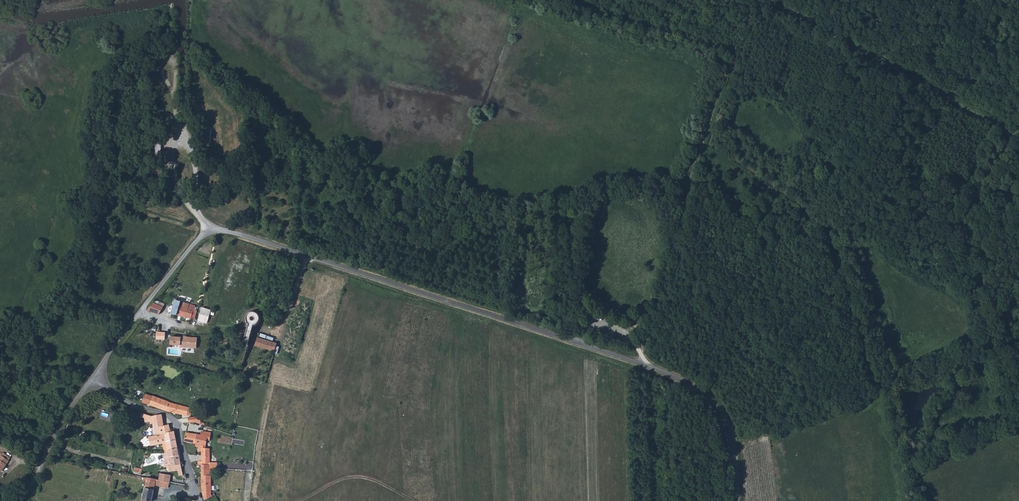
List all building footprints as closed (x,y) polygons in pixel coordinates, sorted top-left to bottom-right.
[(295,303),(302,305),(304,298),(298,296),(295,303)] [(195,306),(175,300),(171,314),(190,320),(191,317),(195,318),(198,311),(197,311),(197,309),(196,308),(195,307),(195,306)] [(158,305),(153,303),(147,311),(159,315),(159,313),(163,307),(158,305)] [(197,321),(207,324),(210,310),(201,308),(197,321)] [(274,352),(277,343),(262,339),(258,338),(259,333),(252,331),(253,328),(256,327),(258,325),(259,324),(260,322),(261,320),(261,319),(261,317),(260,315),(258,313),(255,312),(253,311),(251,311),(249,312),(247,313),(246,314),(245,316),(244,319),(245,321),(246,323),(247,324),(248,326),(247,326),(242,346),(247,347),(248,344),(259,348),(274,352)] [(158,332),(157,340),(166,341),(166,332),(158,332)] [(180,342),(180,347),(196,348),(197,338),(180,337),(180,342)] [(186,415),(190,415),(191,408),(175,404),(168,402),(168,401),(155,396),(151,395),(144,393),(143,396),(141,402),(147,404),(157,408),(166,411),(175,413),(180,414),(186,415)] [(151,416),(153,431),(154,435),(147,436),(149,446),(160,443),(165,442),(167,450),(177,448),(174,436),(173,431),(170,432),(169,428),(168,424),(163,425),(162,419),(161,414),(152,415),(151,416)] [(183,441),(187,442),(205,445),(206,439),(209,440),(210,436),(197,434),(191,433),(186,432),(185,433),(183,441)] [(164,452),(164,453),(163,454),(163,459),(163,465),(164,466),(168,466),(169,471),(177,470),(178,475),(182,475),(181,469),(180,464),(177,448),(167,450),(167,451),(164,452)] [(216,468),(216,462),(209,462),(209,457),(210,457),(209,448),(201,448),(200,448),(200,452),(201,460),(197,460),(198,464),(200,464),(209,464),(209,468),(212,468),(216,468)] [(203,500),(204,499),(210,497),(210,489),(210,475),(209,470),(212,470),(212,468),(209,468),(209,464),(200,464),(200,470),(201,477),(201,489),(201,491),(203,500)] [(159,473),(158,480),(165,481),(168,481),(169,482),(170,475),(159,473)] [(143,477),(143,478),(143,480),(146,480),(144,487),(143,492),(142,500),(151,500),(152,500),(152,498),(154,484),(160,485),(164,486),(165,481),(158,480),(154,479),(143,477)]
